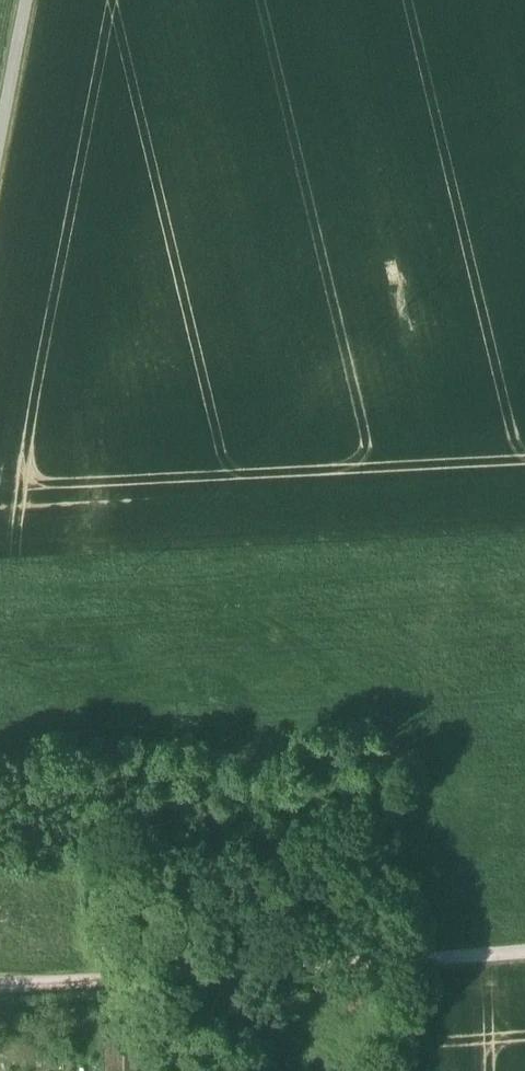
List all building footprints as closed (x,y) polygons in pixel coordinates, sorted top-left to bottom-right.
[(141,1041),(107,1042),(107,1070),(142,1070),(141,1041)]
